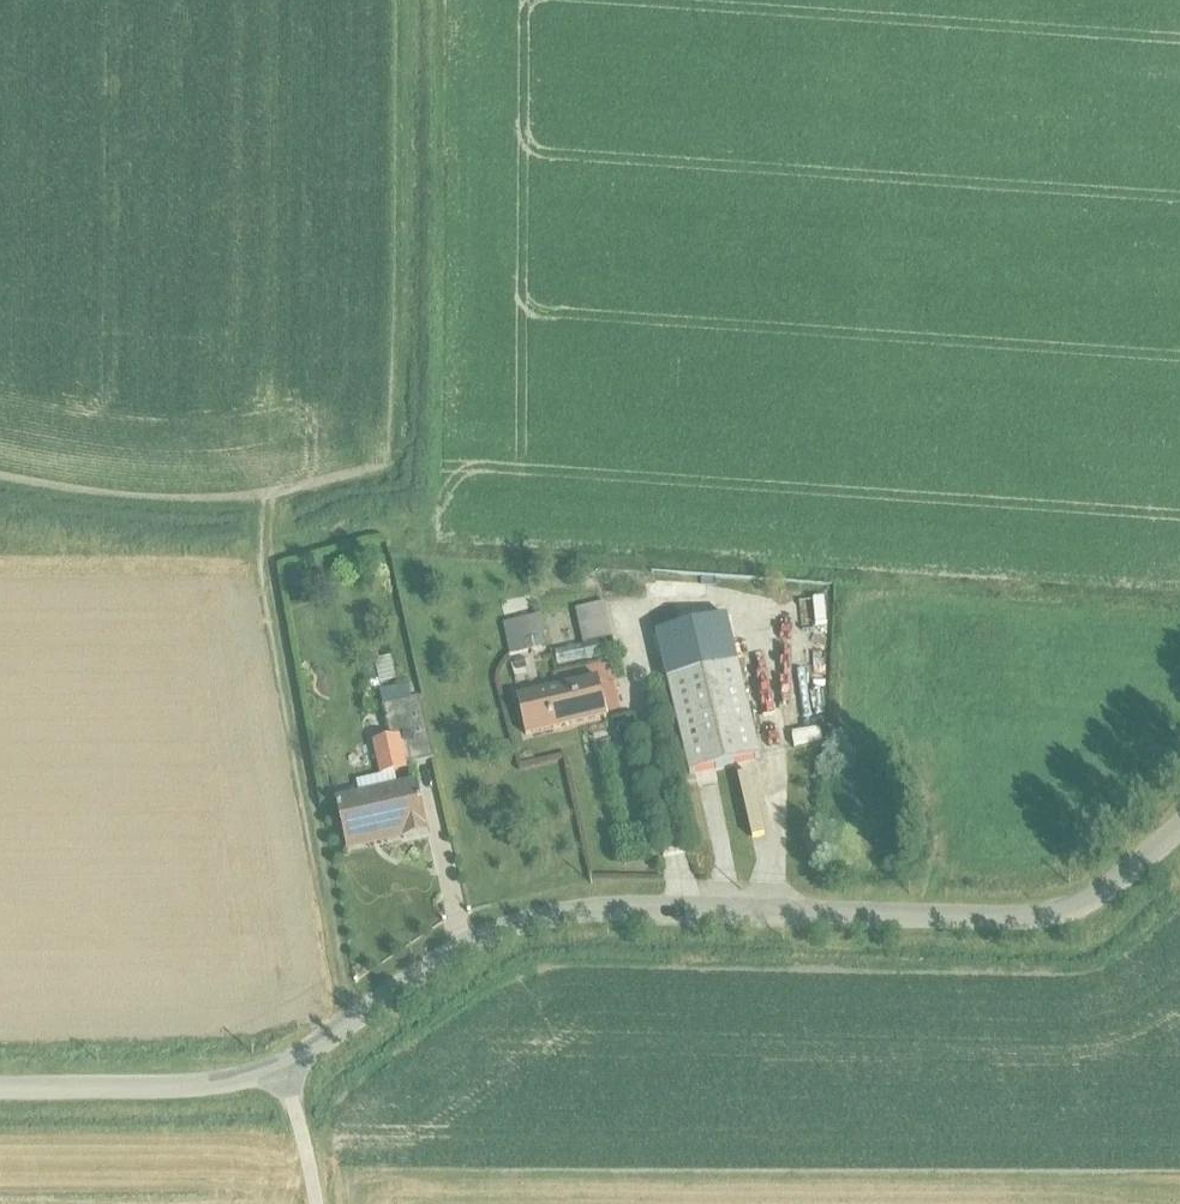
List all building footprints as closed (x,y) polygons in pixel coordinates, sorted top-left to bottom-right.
[(678,584),(651,585),(652,597),(679,595),(678,584)] [(605,603),(576,610),(588,660),(617,653),(605,603)] [(542,617),(504,624),(510,657),(545,650),(542,638),(546,638),(542,617)] [(668,681),(691,775),(706,772),(746,762),(761,758),(728,620),(681,632),(684,642),(661,648),(669,681),(668,681)] [(584,645),(556,651),(560,665),(587,659),(584,645)] [(392,659),(376,663),(381,686),(397,682),(392,659)] [(599,678),(517,698),(526,736),(608,717),(599,678)] [(408,686),(380,692),(384,709),(385,709),(393,746),(400,744),(406,767),(422,763),(435,761),(421,699),(412,701),(408,686)] [(827,741),(827,725),(798,726),(798,742),(827,741)] [(403,835),(404,840),(429,834),(418,782),(398,787),(395,774),(357,783),(360,795),(336,800),(347,848),(403,835)] [(403,835),(347,848),(348,853),(404,840),(403,835)]
